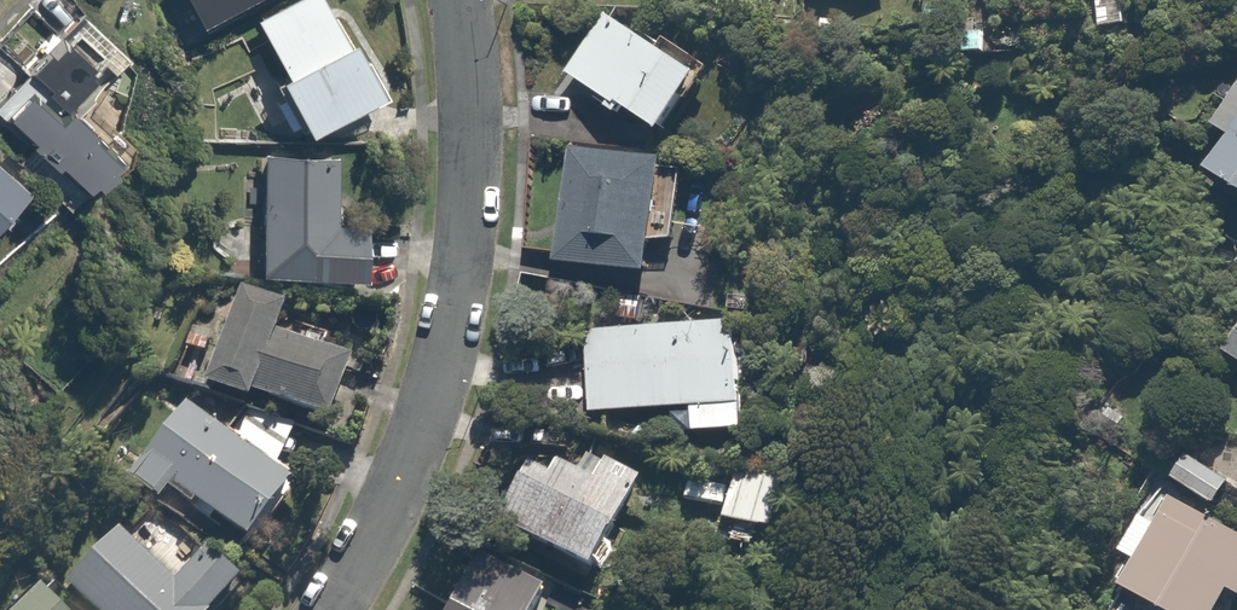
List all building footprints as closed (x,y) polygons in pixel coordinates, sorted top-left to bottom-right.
[(68,0),(35,0),(25,11),(57,40),(0,102),(0,119),(93,204),(130,163),(83,120),(136,62),(83,14),(68,0)] [(202,29),(257,0),(186,0),(202,29)] [(254,24),(311,138),(383,103),(333,0),(303,0),(254,24)] [(1095,35),(1130,30),(1125,0),(1090,0),(1095,35)] [(608,18),(570,79),(674,142),(711,81),(608,18)] [(1218,129),(1236,140),(1236,97),(1218,129)] [(1236,193),(1236,141),(1215,180),(1236,193)] [(719,231),(682,227),(688,182),(668,180),(670,161),(573,149),(559,270),(640,279),(639,294),(711,303),(719,231)] [(342,162),(267,158),(260,278),(370,284),(372,230),(339,228),(342,162)] [(34,193),(0,161),(0,228),(34,193)] [(241,289),(206,390),(337,435),(361,365),(283,338),(293,308),(241,289)] [(691,438),(750,434),(741,322),(587,333),(594,418),(689,411),(691,438)] [(1227,362),(1236,368),(1236,345),(1227,362)] [(240,412),(226,432),(187,404),(130,482),(162,505),(172,491),(261,556),(307,491),(281,472),(296,452),(240,412)] [(593,482),(543,455),(504,529),(595,577),(643,486),(603,465),(593,482)] [(1191,455),(1173,480),(1216,510),(1234,484),(1191,455)] [(792,492),(734,475),(720,526),(777,542),(792,492)] [(1160,609),(1227,609),(1235,596),(1236,598),(1236,533),(1182,504),(1166,532),(1149,523),(1129,560),(1146,569),(1133,595),(1160,609)] [(130,529),(71,589),(92,609),(239,609),(254,595),(210,551),(182,580),(130,529)] [(479,564),(450,609),(544,609),(546,606),(479,564)] [(28,609),(62,609),(47,593),(28,609)]
